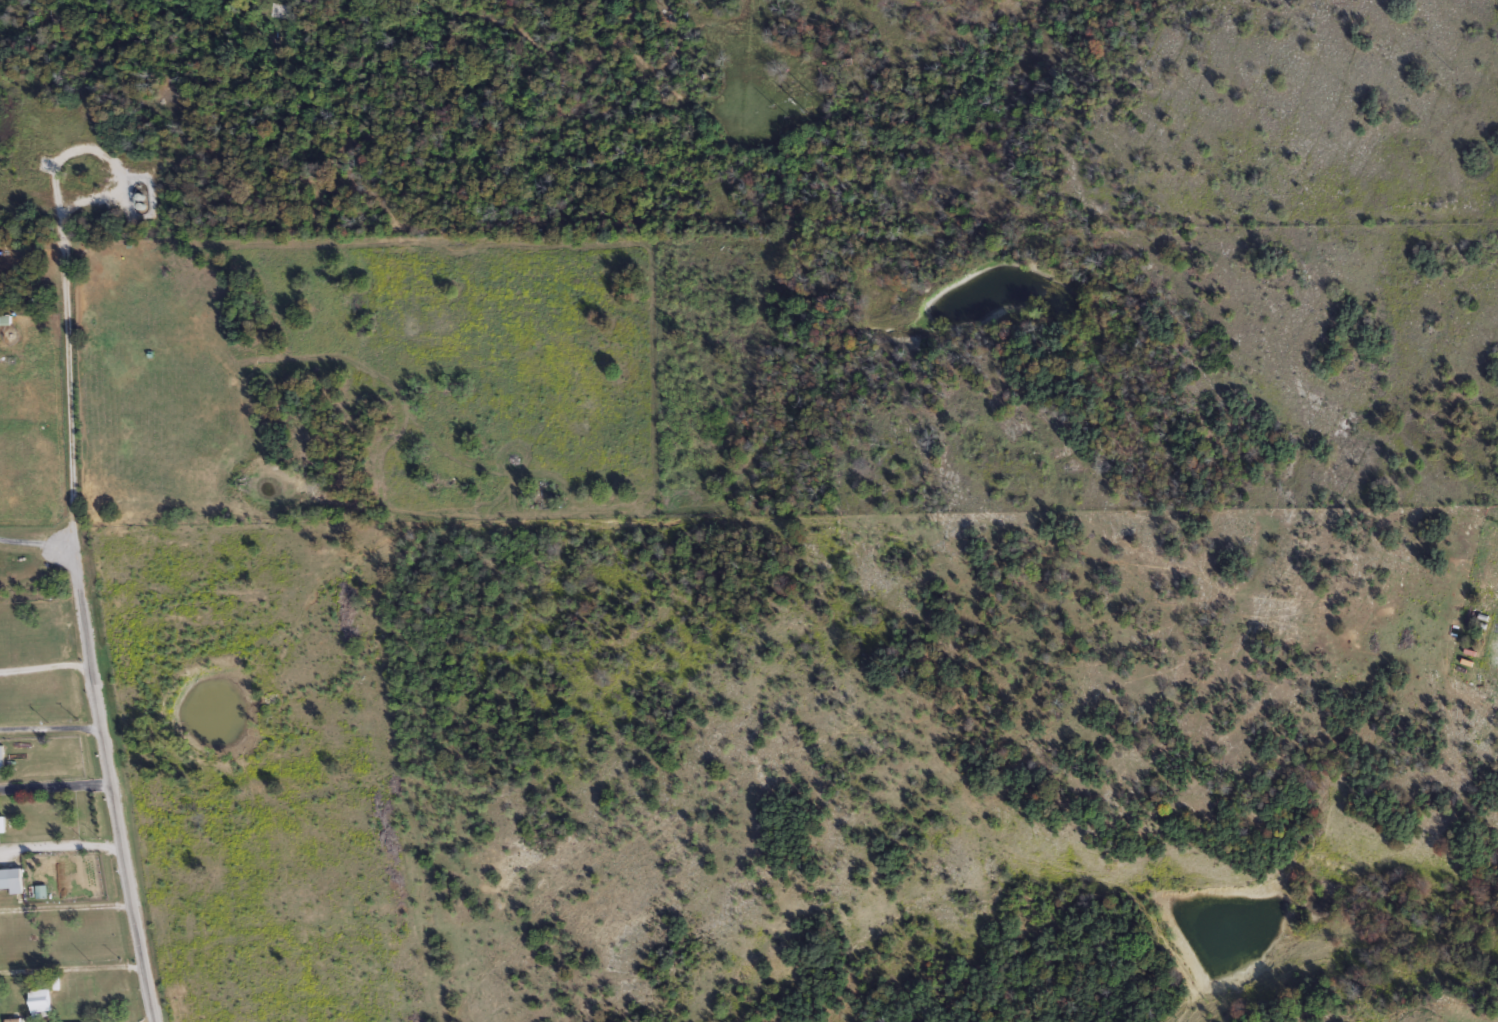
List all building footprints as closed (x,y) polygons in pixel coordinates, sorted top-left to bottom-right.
[(11,889),(0,890),(0,870),(22,869),(23,893),(11,894),(11,889)] [(31,1014),(28,990),(48,989),(50,1012),(31,1014)]
